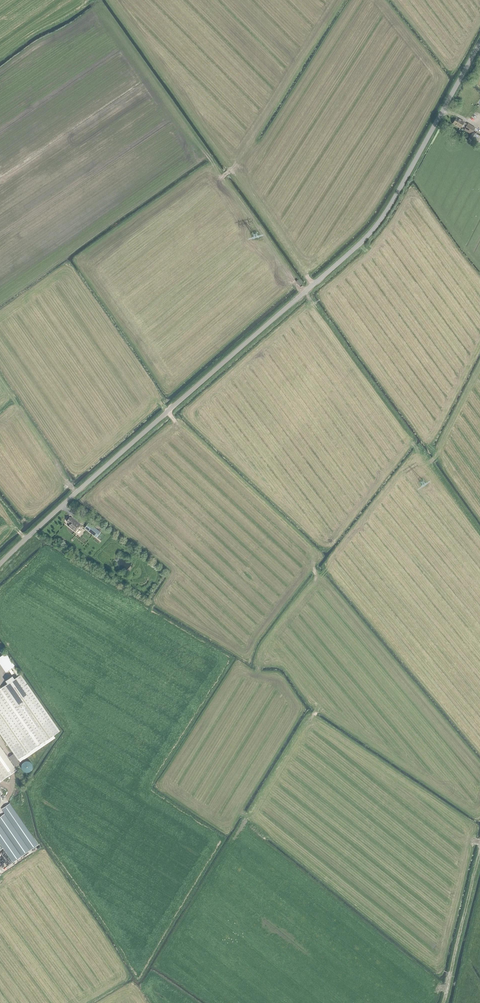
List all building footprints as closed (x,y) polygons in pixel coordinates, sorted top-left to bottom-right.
[(473,131),(475,128),(467,123),(467,124),(456,118),(453,123),(456,125),(456,126),(460,128),(462,126),(465,128),(464,130),(471,134),(468,140),(476,145),(479,137),(479,136),(473,131)] [(67,521),(70,524),(68,526),(75,532),(81,525),(72,517),(71,518),(70,517),(67,521)] [(85,528),(96,537),(100,532),(89,523),(85,528)] [(6,671),(14,665),(5,653),(0,657),(0,663),(6,671)] [(8,683),(0,689),(0,733),(20,762),(55,738),(53,735),(59,731),(20,675),(14,679),(13,677),(6,681),(8,683)] [(0,746),(0,783),(17,771),(0,746)] [(22,770),(24,771),(26,772),(28,772),(29,771),(31,770),(32,768),(32,766),(32,765),(31,763),(30,762),(28,761),(26,761),(24,761),(22,763),(21,764),(21,766),(21,768),(22,770)] [(2,809),(30,850),(38,845),(0,790),(0,798),(6,806),(2,809)] [(1,809),(0,810),(0,824),(22,856),(29,851),(1,809)] [(0,826),(0,842),(14,862),(21,856),(0,826)]
